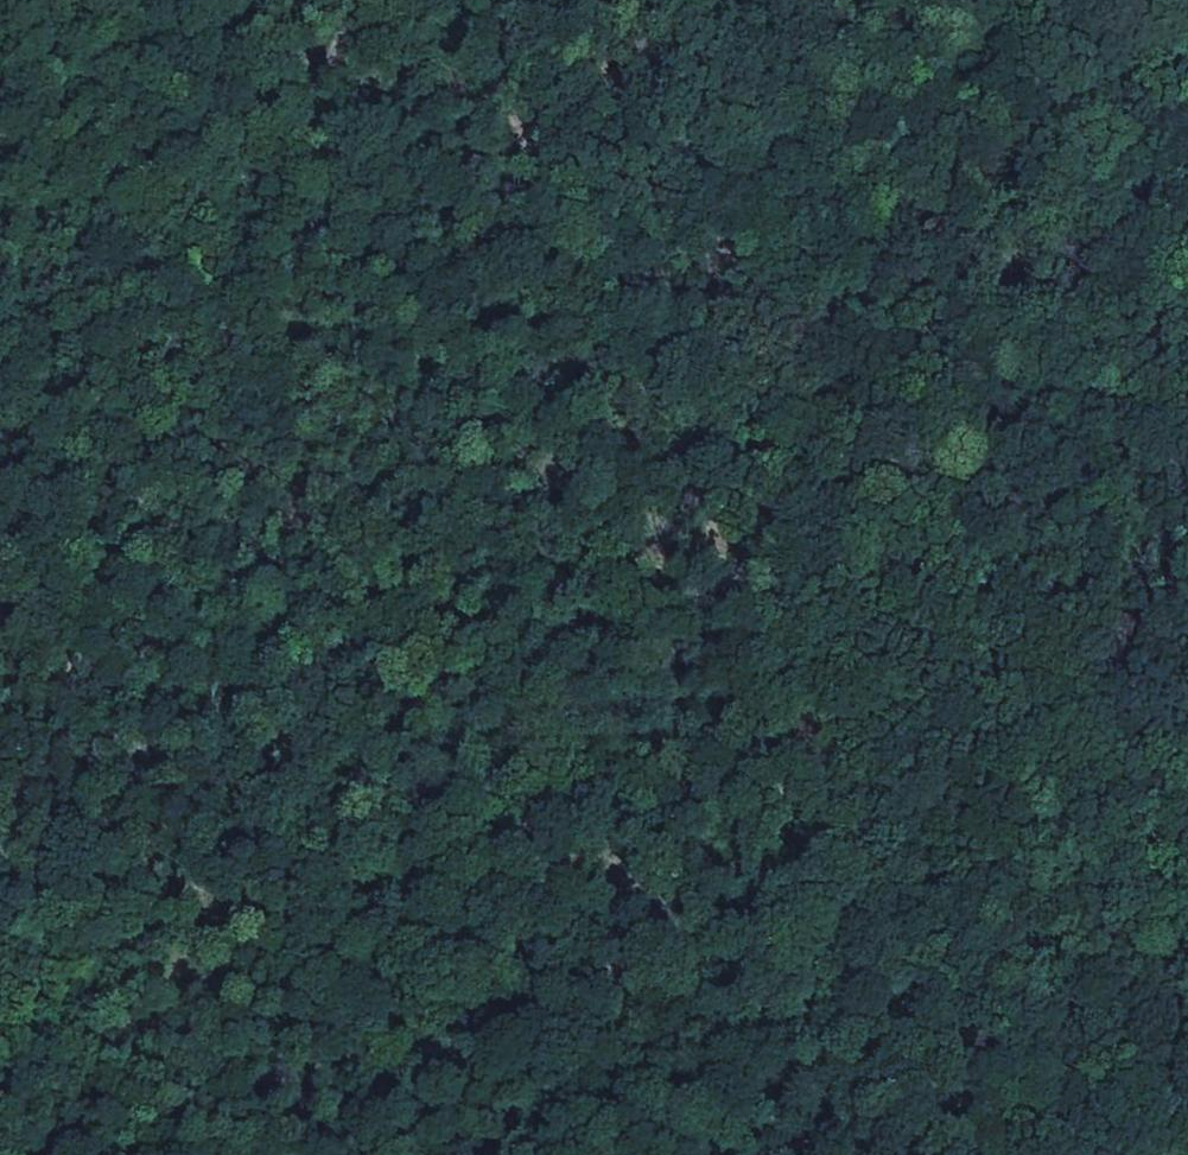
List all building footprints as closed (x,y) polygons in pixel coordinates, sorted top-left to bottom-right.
[(1174,30),(1187,35),(1187,0),(1186,0),(1174,30)]
